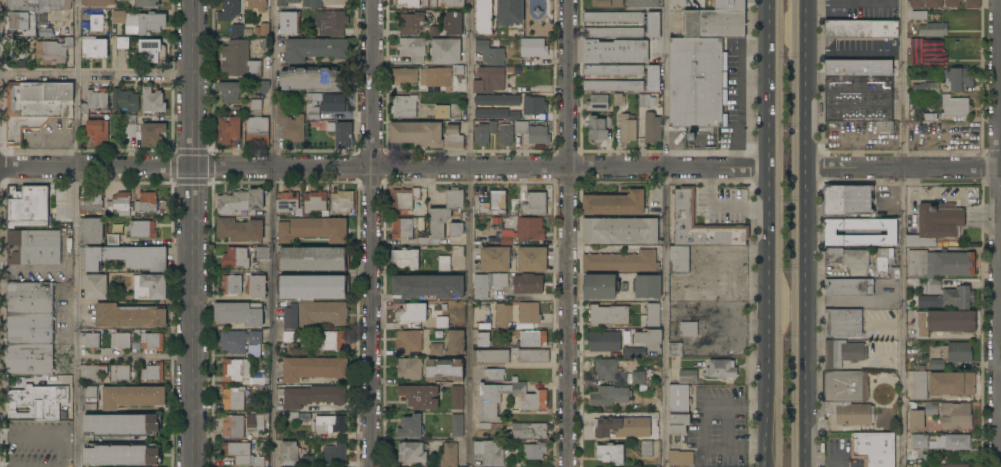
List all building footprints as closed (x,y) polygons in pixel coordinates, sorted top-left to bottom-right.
[(6,13),(6,0),(72,0),(72,2),(71,2),(70,10),(61,10),(60,14),(36,14),(35,30),(39,30),(39,36),(36,36),(35,37),(17,37),(17,30),(5,29),(5,13),(6,13)] [(222,11),(222,0),(239,0),(240,13),(238,13),(238,16),(235,16),(231,21),(217,21),(216,11),(222,11)] [(247,9),(247,0),(270,0),(270,12),(264,12),(258,12),(258,9),(247,9)] [(276,6),(276,0),(299,0),(299,10),(278,9),(278,6),(276,6)] [(302,7),(302,0),(321,0),(321,9),(309,9),(309,7),(302,7)] [(441,8),(441,0),(463,0),(463,7),(444,6),(444,8),(441,8)] [(476,35),(475,0),(491,0),(491,32),(494,32),(494,34),(476,35)] [(498,23),(498,0),(523,0),(523,23),(517,23),(517,26),(499,26),(499,23),(498,23)] [(715,10),(715,0),(744,0),(744,10),(716,10),(715,10)] [(910,8),(910,0),(942,0),(942,8),(925,8),(925,1),(922,1),(922,8),(910,8)] [(966,8),(966,0),(980,0),(980,8),(966,8)] [(744,10),(744,38),(722,38),(683,38),(683,10),(716,10),(744,10)] [(125,11),(125,23),(112,23),(112,11),(125,11)] [(126,13),(146,13),(146,15),(148,15),(148,11),(156,12),(156,14),(166,14),(166,25),(166,26),(166,29),(163,29),(163,32),(160,32),(152,32),(151,32),(151,30),(147,30),(147,34),(147,37),(138,37),(138,34),(126,34),(126,13)] [(320,11),(345,11),(345,16),(348,16),(348,24),(345,24),(345,29),(343,29),(343,37),(330,37),(330,36),(319,36),(319,27),(320,27),(320,11)] [(912,11),(927,12),(927,21),(911,20),(912,11)] [(279,12),(299,12),(300,34),(280,35),(279,12)] [(400,14),(413,14),(413,12),(424,12),(424,28),(420,28),(420,31),(417,31),(417,35),(400,35),(400,14)] [(462,35),(446,35),(446,30),(443,30),(443,16),(446,16),(446,12),(462,12),(462,35)] [(643,12),(643,17),(647,17),(647,12),(659,12),(659,38),(647,38),(647,33),(643,33),(643,37),(583,37),(583,28),(644,28),(644,21),(583,21),(583,12),(643,12)] [(103,31),(90,31),(90,15),(102,15),(103,31)] [(825,38),(825,35),(822,35),(822,19),(870,19),(870,21),(898,21),(898,37),(825,38)] [(260,23),(269,23),(269,36),(260,36),(260,23)] [(946,23),(947,35),(943,35),(943,36),(926,37),(926,36),(919,36),(919,35),(918,35),(918,25),(926,25),(926,23),(946,23)] [(251,25),(251,37),(243,37),(243,36),(231,36),(231,25),(251,25)] [(57,41),(57,43),(61,43),(61,47),(64,47),(64,37),(73,37),(73,49),(68,49),(68,64),(57,64),(57,65),(42,65),(42,41),(57,41)] [(107,57),(82,57),(82,37),(95,37),(95,39),(107,39),(107,57)] [(116,37),(128,37),(129,49),(116,49),(116,37)] [(432,64),(432,54),(430,54),(430,48),(431,48),(431,46),(425,46),(425,55),(424,55),(424,62),(412,62),(411,55),(399,55),(399,50),(397,50),(397,43),(399,43),(399,38),(425,38),(425,40),(431,40),(431,39),(460,39),(460,64),(432,64)] [(544,38),(544,46),(547,46),(547,57),(520,57),(520,50),(518,50),(518,46),(521,46),(521,38),(544,38)] [(722,52),(727,52),(727,105),(722,105),(722,114),(727,114),(727,127),(669,127),(669,38),(683,38),(722,38),(722,52)] [(347,39),(347,57),(345,57),(345,58),(337,58),(337,57),(335,57),(335,59),(333,59),(333,57),(305,57),(305,63),(285,63),(285,39),(347,39)] [(598,62),(598,63),(583,63),(583,39),(601,39),(601,42),(614,42),(614,40),(648,40),(648,62),(598,62)] [(911,39),(921,39),(922,48),(911,48),(911,39)] [(165,62),(149,62),(149,52),(139,52),(139,40),(160,40),(160,45),(163,45),(164,45),(165,46),(165,47),(165,62)] [(249,58),(261,58),(261,79),(228,78),(228,76),(227,76),(227,73),(221,73),(221,46),(226,46),(226,40),(249,40),(249,58)] [(486,66),(485,62),(482,62),(482,54),(481,54),(481,51),(475,51),(475,40),(489,40),(489,48),(504,48),(504,54),(505,54),(505,60),(504,60),(504,65),(486,66)] [(947,63),(943,63),(943,66),(926,66),(926,64),(921,64),(909,64),(909,66),(907,66),(907,53),(921,52),(921,54),(922,54),(922,48),(927,48),(927,42),(943,41),(944,52),(947,52),(947,63)] [(868,121),(825,121),(824,60),(891,60),(891,70),(897,70),(897,77),(891,77),(891,85),(897,85),(897,95),(891,95),(891,121),(868,121)] [(454,75),(453,65),(464,65),(464,75),(454,75)] [(659,91),(647,91),(647,86),(643,86),(643,90),(583,91),(583,90),(582,90),(582,82),(583,82),(583,81),(643,81),(643,83),(645,83),(645,73),(643,73),(643,75),(583,76),(583,74),(582,74),(582,67),(583,67),(583,66),(643,65),(643,71),(647,71),(647,66),(659,65),(659,91)] [(289,90),(282,90),(282,86),(280,86),(280,71),(288,71),(288,67),(296,67),(296,68),(305,68),(305,67),(320,67),(320,68),(329,68),(329,67),(336,67),(336,70),(345,70),(345,91),(335,91),(335,90),(289,90)] [(417,82),(413,82),(413,84),(410,84),(410,82),(399,82),(399,84),(396,84),(396,82),(392,82),(392,68),(403,68),(403,67),(406,67),(406,68),(417,68),(417,82)] [(435,92),(435,87),(425,87),(425,85),(421,85),(420,70),(425,70),(425,67),(446,67),(446,68),(451,68),(451,92),(435,92)] [(504,67),(504,91),(491,91),(491,93),(473,93),(473,80),(481,80),(481,77),(477,77),(477,67),(504,67)] [(972,86),(961,86),(961,92),(950,92),(950,86),(945,86),(946,79),(941,79),(941,69),(945,69),(945,68),(969,68),(969,75),(972,75),(972,86)] [(269,81),(269,86),(265,95),(254,89),(259,81),(269,81)] [(243,82),(243,93),(238,93),(238,104),(223,104),(223,95),(221,95),(221,91),(217,91),(217,82),(243,82)] [(939,82),(939,94),(923,94),(923,82),(939,82)] [(3,83),(73,83),(73,101),(72,101),(72,127),(68,127),(68,117),(52,117),(40,129),(22,129),(22,147),(6,147),(6,118),(3,118),(3,83)] [(163,103),(166,103),(166,111),(153,111),(153,113),(150,113),(150,112),(142,112),(142,86),(151,86),(151,93),(155,93),(155,90),(161,90),(161,93),(163,93),(163,103)] [(80,103),(85,103),(85,104),(87,104),(87,90),(93,90),(93,93),(99,93),(99,88),(107,88),(108,109),(88,109),(88,114),(80,114),(80,103)] [(112,88),(119,88),(119,91),(127,91),(127,90),(133,90),(133,94),(138,94),(138,112),(128,112),(128,108),(120,107),(120,110),(112,110),(112,88)] [(322,93),(322,101),(311,101),(311,100),(304,100),(304,93),(322,93)] [(613,93),(622,93),(622,96),(625,96),(625,106),(613,106),(613,93)] [(344,94),(344,100),(347,100),(347,107),(345,107),(345,112),(322,112),(322,111),(320,111),(320,101),(323,101),(323,94),(344,94)] [(638,94),(650,94),(650,107),(638,107),(638,94)] [(968,112),(968,117),(941,117),(941,113),(943,113),(943,108),(942,108),(942,94),(950,94),(950,98),(968,98),(968,105),(970,105),(971,106),(972,107),(972,109),(971,111),(969,112),(968,112)] [(393,118),(393,113),(389,113),(389,106),(393,106),(393,96),(409,96),(409,95),(417,95),(417,100),(416,100),(416,118),(393,118)] [(520,95),(520,105),(515,105),(515,106),(513,106),(513,105),(504,105),(504,106),(502,106),(502,105),(492,105),(492,106),(490,106),(490,105),(482,105),(482,106),(480,106),(480,105),(475,105),(475,95),(520,95)] [(523,95),(530,95),(530,97),(544,97),(544,102),(547,102),(547,110),(544,110),(544,114),(523,114),(523,95)] [(586,111),(586,101),(590,101),(590,95),(608,95),(608,111),(586,111)] [(298,142),(291,142),(291,140),(284,140),(284,139),(281,139),(276,139),(276,124),(276,111),(277,111),(277,97),(286,97),(286,111),(286,117),(291,117),(291,120),(295,120),(295,118),(294,118),(294,115),(295,115),(295,114),(304,114),(304,142),(301,142),(301,143),(298,143),(298,142)] [(261,99),(261,110),(250,110),(250,99),(261,99)] [(449,119),(434,119),(434,105),(449,105),(449,119)] [(308,119),(308,117),(307,117),(307,106),(319,106),(319,120),(308,119)] [(474,118),(475,109),(490,109),(490,108),(493,108),(493,109),(508,109),(508,119),(474,118)] [(510,112),(521,112),(521,120),(510,120),(510,112)] [(644,112),(653,112),(653,113),(654,113),(654,117),(661,117),(661,141),(654,140),(654,143),(644,143),(644,112)] [(620,113),(629,113),(629,120),(636,120),(636,141),(630,141),(630,143),(620,143),(620,113)] [(123,115),(136,115),(136,137),(123,137),(123,115)] [(269,145),(247,145),(246,117),(253,117),(261,116),(261,118),(268,118),(269,145)] [(588,116),(597,116),(597,119),(605,119),(605,117),(611,117),(611,130),(608,130),(607,140),(601,140),(601,143),(594,143),(594,140),(588,140),(588,116)] [(240,140),(231,140),(231,145),(220,145),(220,144),(217,144),(217,117),(240,117),(240,140)] [(108,141),(102,141),(102,146),(92,146),(92,136),(87,136),(87,131),(86,131),(86,120),(102,120),(102,121),(108,121),(108,141)] [(474,126),(478,126),(478,124),(488,124),(488,121),(497,121),(496,133),(495,133),(495,134),(490,134),(490,133),(489,133),(488,143),(486,143),(486,146),(478,146),(478,144),(474,144),(474,126)] [(514,121),(528,121),(528,134),(514,134),(514,121)] [(893,121),(893,132),(868,132),(868,121),(891,121),(893,121)] [(335,148),(335,131),(326,131),(326,123),(351,122),(352,135),(351,135),(351,138),(349,138),(349,148),(335,148)] [(441,122),(441,140),(443,140),(443,141),(444,141),(444,134),(446,134),(446,125),(458,125),(458,135),(463,135),(463,148),(424,148),(424,147),(421,147),(421,145),(419,145),(419,142),(389,142),(389,122),(441,122)] [(141,124),(166,124),(166,133),(159,133),(159,136),(161,136),(162,144),(150,144),(150,147),(141,147),(141,124)] [(498,126),(499,126),(499,124),(505,124),(505,126),(513,126),(513,144),(510,144),(510,146),(503,146),(503,144),(498,144),(498,126)] [(528,144),(529,126),(535,126),(539,126),(547,126),(547,134),(550,134),(550,144),(528,144)] [(48,186),(48,226),(14,226),(14,229),(6,229),(6,226),(7,226),(7,224),(6,224),(6,199),(10,199),(10,194),(9,194),(9,186),(48,186)] [(694,226),(749,226),(749,240),(745,240),(745,245),(674,245),(674,241),(672,241),(672,233),(675,233),(674,189),(680,189),(680,186),(694,186),(694,226)] [(824,194),(824,191),(825,188),(827,186),(872,186),(872,190),(870,190),(870,210),(872,210),(872,211),(874,211),(875,217),(845,217),(845,216),(824,216),(824,194)] [(217,214),(216,196),(222,195),(222,194),(227,194),(227,196),(232,196),(232,192),(238,192),(238,190),(242,190),(242,192),(248,192),(248,189),(257,189),(257,188),(261,187),(261,189),(263,189),(263,210),(255,210),(255,213),(249,213),(249,210),(235,210),(235,214),(217,214)] [(392,210),(392,189),(411,190),(411,187),(420,187),(420,199),(412,199),(412,210),(392,210)] [(627,195),(627,194),(629,194),(629,189),(643,189),(643,215),(582,215),(582,195),(627,195)] [(444,239),(439,239),(440,245),(416,245),(416,238),(428,238),(428,235),(431,235),(431,214),(429,214),(429,209),(446,208),(446,190),(464,190),(464,211),(450,211),(450,218),(448,218),(448,221),(445,223),(444,223),(444,239)] [(506,214),(479,214),(479,203),(489,203),(489,190),(506,190),(506,214)] [(344,191),(353,191),(353,210),(350,210),(350,213),(331,213),(331,194),(337,193),(337,191),(344,191)] [(130,192),(130,216),(118,216),(118,212),(107,212),(107,201),(112,201),(112,195),(117,195),(117,192),(130,192)] [(134,212),(134,202),(135,202),(135,201),(139,201),(139,198),(140,198),(140,193),(143,193),(143,192),(156,192),(157,212),(134,212)] [(276,213),(276,194),(277,194),(277,193),(282,193),(292,193),(292,192),(298,192),(298,208),(295,208),(295,213),(276,213)] [(311,211),(311,213),(303,213),(303,194),(309,194),(309,192),(326,192),(326,211),(311,211)] [(521,214),(521,204),(528,204),(528,198),(526,198),(526,193),(546,192),(546,214),(521,214)] [(104,196),(104,200),(102,200),(102,207),(103,207),(103,210),(101,210),(101,213),(101,215),(97,214),(96,212),(85,212),(85,215),(79,215),(79,199),(79,197),(84,197),(84,193),(101,193),(101,196),(104,196)] [(954,204),(954,209),(964,209),(964,219),(964,226),(959,226),(959,237),(956,237),(933,237),(933,238),(937,238),(937,248),(905,248),(905,235),(918,235),(918,203),(954,204)] [(450,237),(450,223),(459,223),(459,212),(464,213),(464,223),(463,223),(463,232),(462,234),(460,236),(458,237),(450,237)] [(216,217),(235,217),(235,222),(247,222),(247,220),(262,220),(262,240),(261,240),(261,242),(258,242),(258,241),(249,241),(249,242),(230,242),(230,237),(225,237),(225,240),(219,240),(219,237),(216,237),(216,217)] [(517,217),(542,218),(542,228),(545,228),(545,240),(534,240),(534,237),(529,237),(529,241),(517,240),(517,217)] [(81,218),(101,218),(101,222),(102,222),(102,241),(101,241),(101,244),(81,244),(81,218)] [(346,218),(347,243),(328,243),(328,240),(291,241),(291,244),(278,244),(278,222),(278,218),(346,218)] [(391,239),(391,230),(392,230),(392,219),(412,218),(412,238),(391,239)] [(657,218),(657,244),(582,244),(582,218),(657,218)] [(896,219),(896,245),(824,245),(824,219),(896,219)] [(130,221),(154,221),(154,222),(155,222),(155,228),(153,228),(153,230),(156,230),(157,237),(130,238),(130,221)] [(60,230),(60,265),(11,265),(11,252),(18,252),(18,246),(6,246),(6,230),(60,230)] [(512,245),(500,245),(500,230),(513,230),(512,245)] [(85,247),(106,247),(106,235),(118,235),(118,247),(166,247),(166,272),(150,272),(150,271),(149,271),(149,269),(131,269),(131,268),(126,268),(126,259),(109,259),(109,261),(106,261),(99,261),(99,272),(85,272),(85,247)] [(280,271),(280,270),(276,270),(276,245),(314,245),(314,247),(345,247),(345,263),(346,263),(346,270),(345,270),(345,271),(280,271)] [(669,246),(689,246),(688,273),(668,273),(669,246)] [(247,248),(246,258),(249,258),(249,269),(242,269),(242,267),(231,267),(231,269),(221,269),(221,258),(223,258),(223,254),(227,254),(227,247),(247,248)] [(256,260),(256,250),(254,250),(254,247),(269,247),(269,260),(256,260)] [(509,272),(480,271),(480,247),(510,247),(509,272)] [(517,247),(546,247),(546,272),(517,272),(517,247)] [(842,248),(842,250),(868,250),(868,268),(847,269),(847,264),(842,264),(842,263),(824,263),(824,248),(842,248)] [(874,271),(874,258),(874,253),(877,253),(877,248),(893,248),(893,257),(894,257),(894,264),(887,264),(887,271),(874,271)] [(418,269),(413,269),(413,270),(410,270),(410,267),(411,267),(411,266),(397,266),(397,265),(392,265),(390,262),(390,258),(391,258),(391,257),(392,257),(391,250),(411,251),(411,250),(418,250),(418,269)] [(638,255),(638,250),(655,250),(655,272),(582,271),(582,254),(638,255)] [(908,250),(927,250),(927,253),(974,252),(974,276),(966,276),(934,276),(934,278),(908,278),(908,250)] [(450,271),(439,271),(438,256),(450,256),(450,271)] [(166,300),(148,300),(148,299),(133,299),(133,275),(139,275),(139,274),(140,275),(140,273),(145,273),(145,274),(166,275),(166,300)] [(508,287),(492,287),(492,274),(508,274),(508,287)] [(513,294),(513,275),(521,275),(521,274),(534,274),(534,275),(543,275),(542,294),(513,294)] [(84,275),(106,275),(107,299),(84,299),(84,275)] [(488,299),(474,299),(474,275),(488,275),(488,299)] [(614,275),(614,282),(616,282),(616,292),(615,292),(615,299),(583,299),(583,275),(614,275)] [(241,295),(220,295),(220,288),(221,288),(221,276),(241,276),(241,295)] [(266,299),(251,299),(251,298),(249,298),(249,295),(247,295),(247,280),(249,280),(249,277),(251,277),(251,276),(266,276),(266,299)] [(345,276),(345,299),(313,299),(313,301),(276,301),(276,294),(280,294),(280,293),(277,293),(277,276),(280,276),(345,276)] [(463,276),(463,297),(453,297),(453,299),(436,299),(436,297),(419,298),(419,299),(402,299),(402,298),(393,298),(393,295),(391,295),(391,276),(463,276)] [(661,298),(635,298),(635,281),(632,281),(632,276),(661,276),(661,298)] [(824,296),(824,280),(872,279),(873,296),(824,296)] [(919,279),(919,287),(906,288),(906,279),(919,279)] [(942,296),(942,294),(921,294),(921,283),(926,283),(926,279),(929,279),(940,279),(940,289),(956,289),(956,287),(958,287),(958,286),(969,286),(969,290),(974,290),(974,302),(969,302),(969,310),(958,310),(958,306),(942,306),(942,308),(917,307),(917,296),(942,296)] [(6,287),(7,287),(7,283),(53,283),(53,314),(6,314),(6,287)] [(298,302),(346,302),(346,308),(347,308),(347,318),(346,318),(346,322),(345,322),(345,326),(335,326),(335,322),(316,322),(316,327),(298,327),(298,302)] [(95,327),(95,303),(115,303),(115,307),(153,307),(153,306),(164,306),(164,309),(166,309),(166,327),(95,327)] [(214,304),(261,303),(262,309),(263,327),(246,327),(245,326),(244,326),(244,323),(218,323),(218,321),(214,321),(214,304)] [(297,328),(283,328),(283,307),(289,307),(289,303),(297,303),(297,328)] [(519,323),(519,322),(508,321),(508,328),(496,328),(496,322),(495,322),(495,303),(504,303),(504,306),(511,306),(511,303),(538,303),(538,315),(541,315),(541,321),(539,321),(539,324),(519,323)] [(647,303),(659,303),(659,327),(647,327),(647,303)] [(426,304),(426,321),(395,321),(395,312),(397,312),(397,310),(398,309),(399,309),(401,309),(403,309),(403,304),(426,304)] [(590,305),(598,305),(598,307),(609,307),(609,306),(628,306),(628,325),(609,325),(609,324),(598,324),(598,327),(590,327),(590,305)] [(861,337),(823,337),(823,312),(824,312),(824,309),(861,309),(861,337)] [(965,311),(975,311),(975,331),(974,331),(974,332),(963,333),(963,331),(932,332),(932,330),(928,330),(928,338),(915,338),(915,312),(965,311)] [(6,314),(53,314),(52,345),(6,345),(6,314)] [(436,328),(436,317),(448,317),(448,328),(436,328)] [(697,322),(697,336),(680,336),(680,322),(697,322)] [(421,352),(397,352),(396,331),(411,331),(411,330),(421,330),(421,352)] [(661,344),(659,344),(659,350),(647,351),(647,347),(643,347),(643,344),(634,344),(634,343),(631,343),(631,336),(634,335),(634,333),(647,333),(647,330),(661,330),(661,344)] [(245,331),(245,333),(249,333),(249,331),(261,331),(261,344),(249,344),(249,340),(245,340),(245,346),(247,346),(247,349),(245,349),(245,355),(230,355),(230,354),(229,354),(229,351),(221,351),(221,346),(219,346),(219,337),(220,337),(220,331),(245,331)] [(294,342),(282,343),(282,332),(294,331),(294,342)] [(344,331),(344,338),(345,338),(345,343),(341,343),(341,352),(332,352),(332,351),(317,351),(317,345),(318,344),(318,331),(344,331)] [(464,354),(448,354),(445,354),(445,351),(448,351),(448,334),(445,334),(445,331),(464,331),(464,354)] [(546,331),(546,333),(548,333),(548,338),(546,338),(546,346),(521,346),(521,345),(516,346),(516,341),(521,341),(520,332),(546,331)] [(620,332),(620,338),(621,338),(621,341),(620,341),(620,351),(589,352),(589,345),(587,345),(587,340),(589,340),(589,332),(620,332)] [(80,333),(101,333),(101,336),(99,336),(99,338),(100,338),(100,341),(98,341),(98,348),(94,348),(94,351),(90,351),(90,348),(86,348),(86,344),(84,344),(84,347),(81,347),(81,344),(80,344),(80,333)] [(110,333),(129,333),(130,348),(111,348),(110,333)] [(163,351),(156,351),(156,349),(140,349),(140,333),(163,333),(163,351)] [(478,333),(489,333),(489,341),(492,341),(492,347),(478,346),(478,333)] [(824,340),(846,340),(846,343),(863,343),(863,347),(866,347),(866,359),(863,359),(864,361),(857,361),(857,363),(850,363),(850,361),(841,361),(841,369),(824,369),(824,340)] [(971,342),(970,352),(972,352),(972,362),(947,362),(947,361),(944,361),(944,370),(929,370),(930,360),(942,360),(942,346),(947,346),(947,342),(971,342)] [(442,343),(442,356),(430,356),(430,344),(442,343)] [(682,357),(668,357),(668,343),(682,343),(682,357)] [(52,375),(6,376),(6,345),(52,345),(52,375)] [(622,357),(622,348),(623,348),(623,346),(627,346),(627,348),(645,348),(645,357),(622,357)] [(509,350),(509,363),(503,363),(503,366),(472,366),(472,350),(509,350)] [(518,363),(518,350),(548,350),(549,362),(518,363)] [(347,358),(346,379),(336,379),(336,378),(300,378),(300,383),(298,383),(298,384),(294,384),(294,383),(288,383),(288,384),(286,384),(286,383),(283,383),(283,358),(347,358)] [(396,359),(411,359),(411,358),(421,358),(421,362),(422,362),(422,366),(421,366),(421,379),(397,379),(396,359)] [(242,359),(242,364),(240,364),(240,375),(242,375),(242,382),(223,382),(223,376),(222,376),(223,359),(242,359)] [(426,364),(427,364),(427,359),(461,359),(461,364),(462,364),(463,381),(453,381),(453,383),(435,383),(435,381),(426,381),(426,364)] [(617,359),(617,373),(618,373),(618,376),(617,376),(617,381),(598,381),(598,378),(596,378),(596,376),(598,376),(598,374),(596,374),(596,372),(595,372),(595,359),(617,359)] [(730,360),(730,361),(734,361),(734,367),(737,367),(737,377),(726,377),(726,379),(717,379),(717,377),(709,377),(709,376),(705,376),(705,368),(709,367),(709,360),(730,360)] [(140,369),(146,369),(146,365),(155,365),(155,362),(163,362),(163,381),(146,381),(146,380),(140,380),(140,369)] [(80,365),(107,365),(107,373),(99,373),(99,375),(101,375),(101,382),(96,382),(96,380),(80,380),(80,365)] [(130,380),(117,380),(117,381),(110,381),(110,366),(129,365),(130,380)] [(913,371),(918,371),(918,366),(924,366),(924,371),(926,371),(926,399),(913,399),(913,371)] [(504,369),(504,375),(503,375),(503,381),(485,382),(485,369),(504,369)] [(697,370),(697,384),(679,384),(679,370),(697,370)] [(644,371),(644,385),(631,385),(631,383),(624,383),(624,374),(631,374),(631,371),(644,371)] [(835,425),(835,414),(829,414),(829,419),(824,419),(824,402),(822,402),(822,371),(866,372),(866,402),(850,402),(850,404),(870,405),(870,406),(874,406),(873,423),(870,423),(870,425),(835,425)] [(869,373),(887,372),(888,395),(869,396),(869,373)] [(975,373),(975,395),(929,395),(929,373),(975,373)] [(512,385),(512,377),(517,377),(517,382),(526,382),(526,394),(536,394),(536,390),(546,390),(546,408),(539,408),(538,409),(537,410),(535,410),(519,410),(519,402),(518,401),(518,396),(512,396),(512,393),(500,393),(500,403),(497,403),(497,417),(499,417),(499,420),(479,421),(479,383),(484,383),(484,385),(512,385)] [(59,420),(34,420),(34,417),(7,417),(7,412),(8,412),(8,391),(24,391),(24,384),(32,384),(32,387),(55,387),(55,386),(68,386),(68,402),(59,402),(59,420)] [(669,385),(689,385),(689,412),(669,412),(669,385)] [(97,410),(85,410),(84,387),(96,386),(97,410)] [(102,386),(165,386),(165,406),(155,406),(155,405),(117,405),(117,411),(102,411),(102,386)] [(310,388),(310,386),(345,386),(345,404),(301,404),(301,410),(283,410),(283,396),(278,396),(278,389),(283,389),(283,388),(310,388)] [(437,386),(437,396),(431,396),(431,399),(438,399),(438,410),(413,410),(413,407),(407,407),(407,404),(406,404),(406,399),(405,399),(405,395),(396,395),(396,388),(397,388),(397,386),(437,386)] [(451,386),(463,386),(463,410),(451,409),(451,386)] [(589,406),(589,393),(598,393),(598,386),(613,386),(613,388),(628,388),(628,402),(613,402),(613,406),(589,406)] [(222,389),(230,389),(230,388),(239,388),(239,387),(245,387),(245,391),(244,391),(243,411),(230,410),(223,409),(224,404),(222,404),(222,389)] [(924,430),(916,430),(916,432),(909,432),(908,402),(916,402),(916,410),(924,410),(924,430)] [(924,415),(924,403),(937,403),(937,415),(924,415)] [(952,429),(941,429),(941,416),(939,416),(939,403),(952,403),(952,404),(959,404),(959,403),(970,403),(970,416),(972,416),(971,429),(968,429),(968,432),(965,432),(965,429),(959,429),(959,428),(952,428),(952,429)] [(281,420),(281,414),(284,414),(284,412),(299,412),(299,421),(281,420)] [(269,420),(264,420),(264,427),(257,427),(257,428),(246,428),(246,418),(246,414),(256,413),(256,414),(268,414),(269,420)] [(420,437),(396,437),(396,429),(403,429),(403,425),(400,425),(400,418),(403,418),(412,418),(412,414),(420,414),(420,437)] [(451,414),(463,414),(463,437),(451,437),(451,414)] [(669,434),(669,414),(689,414),(689,425),(686,425),(686,434),(669,434)] [(161,415),(161,430),(159,430),(159,432),(156,432),(156,436),(87,436),(87,432),(84,432),(83,416),(161,415)] [(244,437),(230,438),(230,436),(222,436),(222,422),(223,422),(223,416),(243,416),(244,437)] [(345,416),(345,418),(346,418),(346,420),(345,420),(345,426),(347,426),(347,430),(345,430),(345,433),(338,433),(338,432),(335,432),(335,434),(326,434),(326,432),(315,432),(315,425),(311,425),(311,422),(315,422),(315,416),(345,416)] [(649,418),(650,437),(628,438),(628,437),(615,437),(615,434),(610,434),(610,437),(595,438),(594,428),(593,428),(593,420),(597,420),(598,418),(599,417),(601,417),(603,417),(605,418),(607,418),(609,417),(611,418),(612,419),(649,418)] [(512,439),(512,423),(546,423),(547,425),(548,426),(548,427),(547,429),(546,430),(546,435),(548,435),(548,439),(512,439)] [(894,433),(894,466),(864,466),(864,458),(851,458),(851,439),(853,439),(853,433),(894,433)] [(927,435),(927,448),(923,448),(923,449),(919,449),(919,448),(912,448),(912,435),(927,435)] [(969,435),(969,450),(945,450),(945,446),(938,446),(938,436),(945,436),(945,435),(969,435)] [(264,457),(263,466),(252,466),(249,466),(234,465),(235,460),(234,460),(234,457),(235,457),(236,456),(221,456),(221,449),(222,449),(222,440),(226,440),(226,442),(250,442),(249,455),(253,455),(253,456),(256,456),(256,454),(259,454),(259,457),(264,457)] [(280,441),(296,441),(296,446),(298,446),(298,461),(296,461),(296,466),(280,466),(280,441)] [(478,454),(479,466),(474,466),(473,454),(474,454),(474,441),(483,441),(504,441),(503,466),(482,466),(482,454),(478,454)] [(652,457),(641,457),(641,441),(652,441),(652,457)] [(524,466),(524,459),(523,459),(523,444),(536,445),(536,442),(546,442),(546,453),(542,453),(542,466),(524,466)] [(615,446),(615,445),(623,445),(623,465),(615,465),(615,461),(609,461),(609,462),(602,462),(602,459),(597,459),(596,458),(595,457),(595,451),(596,451),(597,446),(606,446),(607,444),(607,443),(609,442),(611,443),(612,443),(613,445),(613,446),(615,446)] [(326,462),(326,466),(301,466),(301,456),(314,456),(314,461),(324,461),(324,447),(335,447),(335,443),(345,443),(345,462),(326,462)] [(405,463),(405,462),(398,462),(398,443),(423,443),(423,445),(427,445),(427,452),(426,452),(426,463),(405,463)] [(457,443),(457,466),(440,466),(440,454),(443,454),(443,443),(457,443)] [(156,444),(156,448),(159,448),(159,450),(160,450),(160,464),(157,464),(84,465),(84,448),(86,448),(86,444),(156,444)] [(669,466),(669,450),(679,450),(679,452),(693,452),(693,466),(669,466)]
